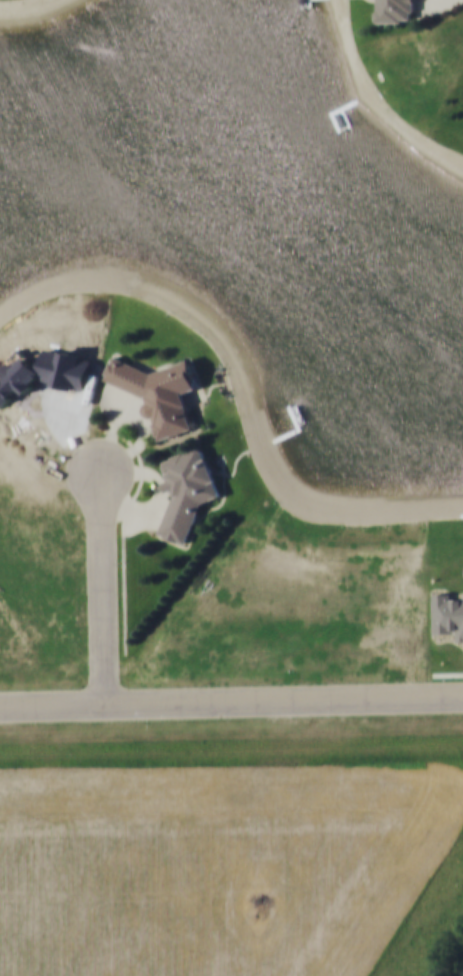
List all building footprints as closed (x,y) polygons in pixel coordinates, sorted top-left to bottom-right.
[(378,21),(415,22),(415,0),(378,0),(378,21)] [(194,429),(184,392),(199,387),(191,359),(152,369),(114,355),(105,379),(149,396),(147,402),(157,439),(194,429)] [(162,459),(168,476),(165,482),(168,490),(173,492),(159,533),(187,543),(202,502),(222,495),(205,444),(162,459)]
